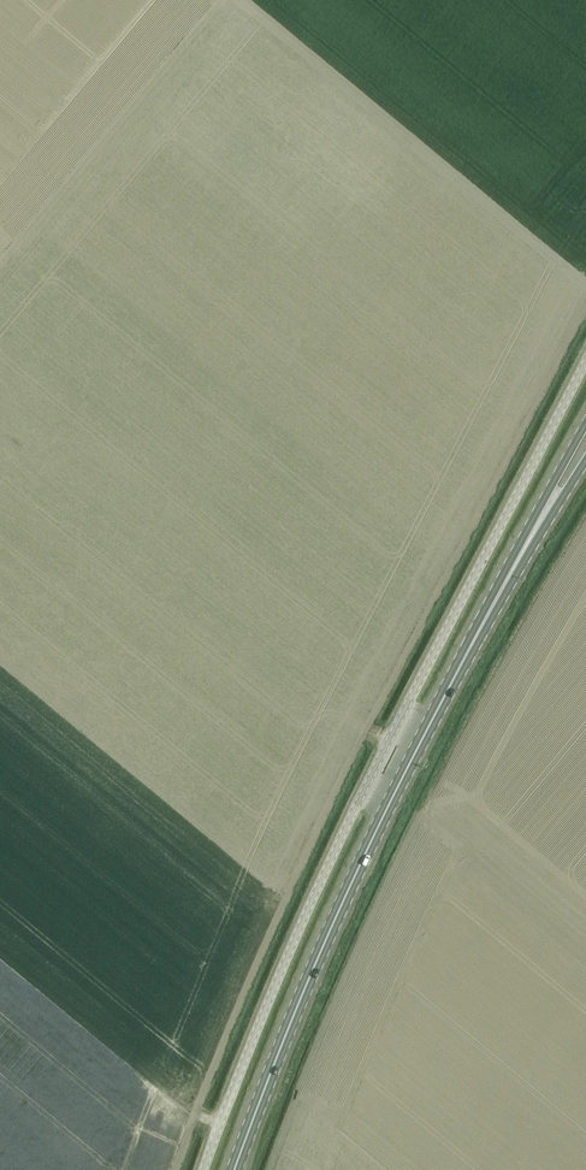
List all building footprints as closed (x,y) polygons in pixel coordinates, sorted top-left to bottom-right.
[(11,787),(0,779),(0,804),(11,787)]
